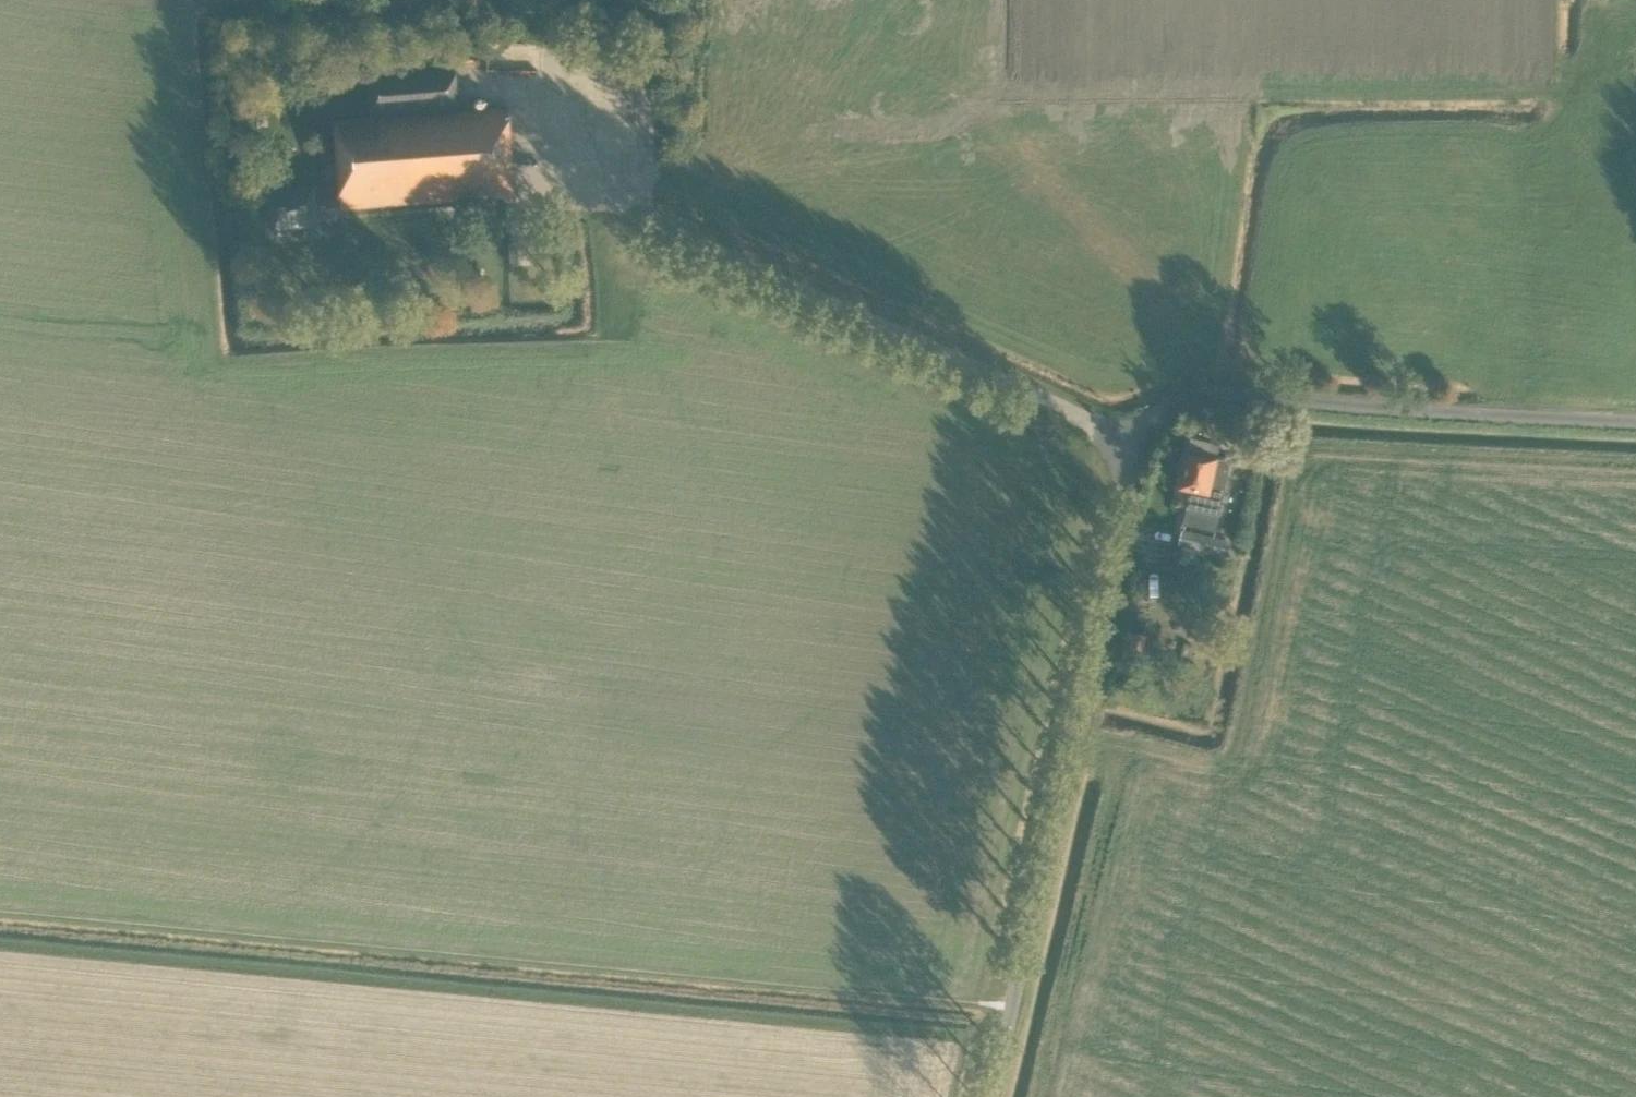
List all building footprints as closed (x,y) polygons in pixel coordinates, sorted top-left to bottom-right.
[(459,111),(455,67),(367,75),(371,118),(332,122),(338,187),(312,190),(271,194),(274,229),(316,225),(314,210),(340,208),(340,211),(515,195),(507,107),(459,111)] [(1243,417),(1258,418),(1258,408),(1244,408),(1243,417)] [(1218,515),(1230,457),(1219,455),(1221,445),(1189,438),(1179,489),(1189,492),(1186,509),(1218,515)] [(1179,544),(1224,555),(1228,541),(1182,530),(1179,544)]
